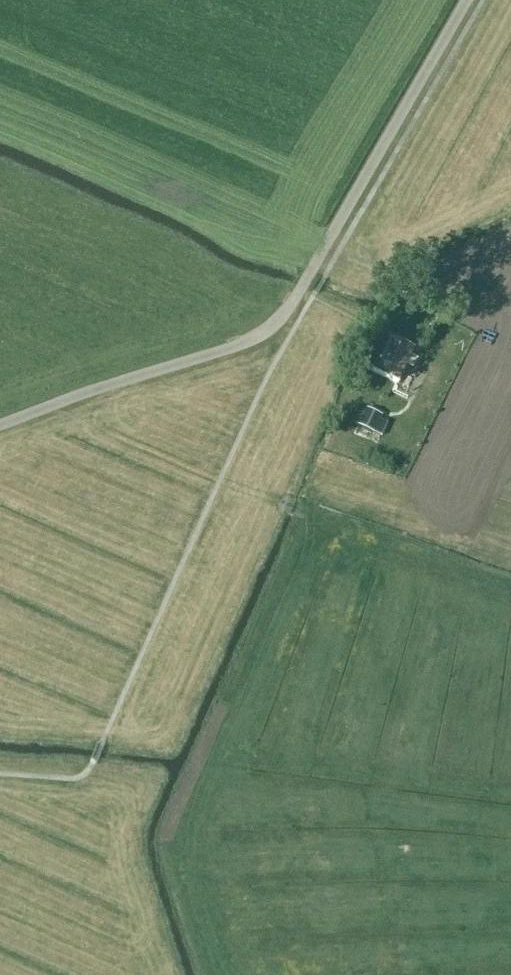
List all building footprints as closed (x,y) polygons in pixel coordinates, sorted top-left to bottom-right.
[(366,369),(396,381),(410,347),(381,334),(366,369)] [(382,416),(366,408),(358,426),(373,433),(382,416)]
